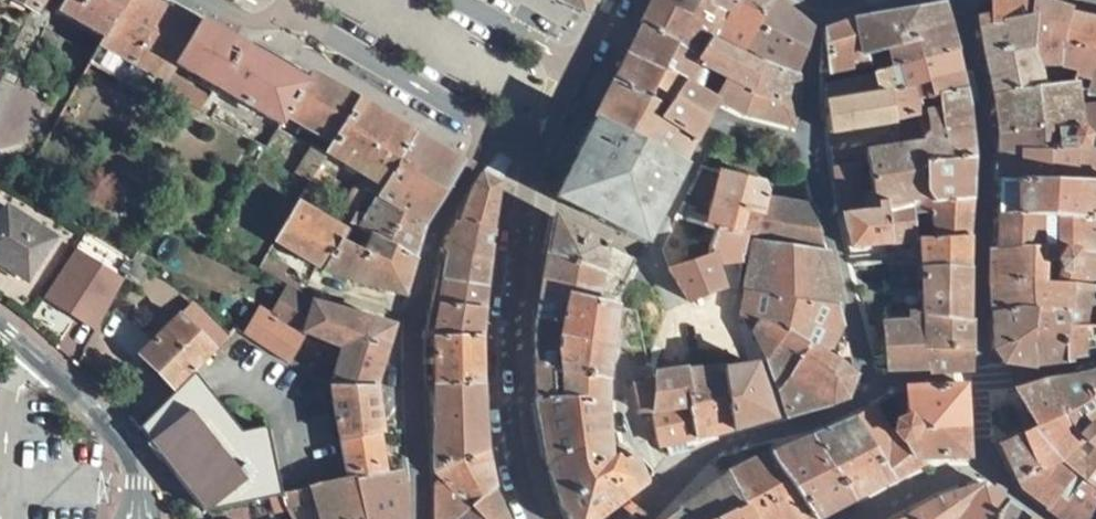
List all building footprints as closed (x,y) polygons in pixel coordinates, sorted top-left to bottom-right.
[(32,15),(36,17),(45,0),(4,0),(32,15)] [(56,13),(105,41),(128,0),(63,0),(56,13)] [(162,0),(128,0),(105,41),(91,65),(152,100),(166,76),(172,65),(199,22),(162,0)] [(581,13),(588,0),(555,0),(581,13)] [(697,58),(712,40),(717,35),(729,17),(738,0),(653,0),(640,25),(683,48),(697,58)] [(744,49),(774,0),(738,0),(729,17),(717,35),(744,49)] [(798,75),(812,27),(779,0),(774,0),(744,49),(756,54),(752,61),(760,65),(760,63),(798,75)] [(1067,15),(1068,11),(1036,0),(990,0),(989,16),(977,17),(982,55),(1008,49),(1033,50),(1051,53),(1057,47),(1067,15)] [(955,51),(957,51),(944,3),(916,9),(865,17),(854,19),(863,56),(885,49),(889,69),(901,65),(955,51)] [(1090,74),(1095,50),(1095,21),(1067,15),(1057,47),(1051,53),(1033,50),(1008,49),(982,55),(991,95),(1041,87),(1037,65),(1056,60),(1065,67),(1077,70),(1090,74)] [(828,74),(865,65),(863,56),(854,19),(825,30),(828,74)] [(307,84),(199,22),(172,65),(281,128),(284,125),(287,117),(307,84)] [(627,55),(677,79),(686,84),(698,64),(727,79),(716,99),(717,100),(716,102),(744,115),(751,91),(760,65),(752,61),(741,55),(712,40),(697,58),(683,48),(640,25),(627,55)] [(960,72),(955,51),(901,65),(905,87),(960,72)] [(614,81),(664,106),(677,79),(627,55),(614,81)] [(744,115),(791,127),(799,106),(798,75),(760,63),(760,65),(751,91),(744,115)] [(891,123),(891,122),(885,93),(905,87),(901,65),(889,69),(870,76),(823,86),(823,100),(823,103),(827,134),(891,123)] [(967,102),(960,72),(905,87),(885,93),(891,122),(893,121),(920,117),(925,116),(967,102)] [(357,102),(313,74),(307,84),(287,117),(332,143),(357,102)] [(208,100),(166,76),(152,100),(170,110),(177,99),(200,113),(208,100)] [(695,142),(716,102),(717,100),(716,99),(686,84),(677,79),(664,106),(658,119),(695,142)] [(644,145),(684,165),(695,142),(658,119),(664,106),(614,81),(597,112),(642,133),(644,145)] [(1053,129),(1074,127),(1079,127),(1077,112),(1074,82),(1071,83),(1041,87),(991,95),(997,135),(1053,129)] [(412,135),(357,102),(332,143),(325,153),(364,176),(381,186),(412,135)] [(973,157),(967,102),(925,116),(927,133),(923,139),(921,143),(866,151),(868,162),(874,202),(908,198),(928,196),(923,163),(973,157)] [(258,162),(271,144),(276,137),(218,106),(210,118),(257,144),(249,154),(258,162)] [(997,135),(997,159),(1075,153),(1076,180),(1095,180),(1095,149),(1089,150),(1088,136),(1095,135),(1095,106),(1077,112),(1079,127),(1074,127),(1053,129),(997,135)] [(554,198),(644,243),(684,165),(644,145),(642,133),(597,112),(554,198)] [(281,128),(276,137),(286,144),(289,139),(298,145),(303,135),(284,125),(281,128)] [(381,186),(375,198),(423,226),(461,162),(412,135),(381,186)] [(1088,136),(1089,150),(1095,149),(1095,135),(1088,136)] [(865,143),(829,149),(832,168),(855,165),(868,162),(866,151),(865,143)] [(312,149),(297,175),(308,182),(315,171),(324,156),(312,149)] [(512,161),(499,153),(482,173),(474,187),(463,215),(459,215),(452,223),(492,229),(500,184),(512,161)] [(1076,184),(1076,180),(1075,153),(997,159),(994,184),(1076,184)] [(928,196),(970,200),(973,157),(923,163),(928,196)] [(868,162),(855,165),(863,211),(875,209),(874,202),(868,162)] [(839,213),(863,211),(855,165),(832,168),(839,213)] [(720,170),(705,226),(705,228),(716,230),(748,235),(759,237),(763,215),(767,199),(770,183),(748,178),(720,170)] [(308,182),(298,202),(347,232),(349,225),(354,215),(365,192),(355,188),(338,217),(312,200),(326,177),(315,171),(308,182)] [(1095,219),(1095,184),(1076,184),(994,184),(996,215),(1012,215),(1095,219)] [(932,240),(967,238),(970,200),(928,196),(908,198),(910,213),(929,211),(930,216),(932,240)] [(362,219),(354,215),(349,225),(371,238),(414,259),(423,226),(375,198),(362,219)] [(911,219),(910,213),(908,198),(874,202),(875,209),(863,211),(839,213),(848,248),(914,241),(911,219)] [(758,242),(822,252),(812,207),(767,199),(763,215),(759,237),(758,242)] [(347,232),(298,202),(292,212),(274,241),(314,265),(322,270),(341,242),(347,232)] [(181,203),(172,218),(184,225),(193,210),(181,203)] [(292,212),(280,206),(263,235),(274,241),(292,212)] [(0,217),(0,265),(28,283),(56,239),(6,207),(0,217)] [(996,215),(993,250),(1061,249),(1074,251),(1095,254),(1095,219),(1012,215),(996,215)] [(541,279),(613,296),(619,297),(638,258),(553,217),(545,255),(541,279)] [(452,223),(442,247),(449,249),(488,254),(492,229),(452,223)] [(715,259),(743,264),(748,235),(716,230),(710,256),(713,255),(715,259)] [(341,242),(322,270),(353,282),(402,296),(414,259),(371,238),(365,254),(341,242)] [(920,268),(967,269),(967,238),(932,240),(919,240),(920,260),(920,268)] [(743,292),(836,307),(828,252),(822,252),(758,242),(752,241),(743,292)] [(94,331),(125,277),(73,247),(42,301),(94,331)] [(449,249),(444,280),(483,284),(488,254),(449,249)] [(1074,251),(1061,249),(993,250),(987,250),(990,313),(1030,314),(1029,296),(1041,291),(1042,283),(1029,282),(1029,261),(1045,261),(1053,261),(1052,284),(1095,288),(1095,254),(1074,251)] [(725,288),(715,259),(713,255),(710,256),(700,259),(669,271),(690,302),(701,298),(725,288)] [(266,258),(257,271),(278,283),(282,275),(286,268),(266,258)] [(921,316),(966,322),(967,269),(920,268),(920,260),(891,262),(890,275),(920,274),(920,286),(921,312),(921,316)] [(1052,284),(1053,261),(1045,261),(1044,283),(1052,284)] [(147,270),(135,263),(128,274),(140,282),(147,270)] [(890,287),(920,286),(920,274),(890,275),(890,287)] [(301,286),(282,275),(278,283),(286,288),(295,294),(301,286)] [(613,296),(541,279),(540,284),(535,318),(568,323),(573,298),(611,306),(613,296)] [(483,284),(444,280),(433,338),(482,336),(482,309),(483,284)] [(1002,363),(1032,368),(1064,363),(1052,284),(1044,283),(1042,283),(1041,291),(1029,296),(1030,314),(990,313),(992,350),(1002,363)] [(1094,329),(1093,309),(1095,309),(1095,288),(1052,284),(1064,363),(1072,363),(1071,360),(1086,357),(1086,351),(1095,348),(1095,329),(1094,329)] [(295,294),(286,288),(271,313),(259,305),(242,333),(289,364),(307,334),(318,304),(313,303),(295,294)] [(826,356),(842,327),(836,307),(743,292),(739,313),(739,315),(756,322),(784,334),(807,346),(826,356)] [(568,323),(563,347),(609,349),(615,307),(611,306),(573,298),(568,323)] [(193,301),(139,355),(176,392),(194,374),(233,334),(226,327),(222,330),(198,306),(193,301)] [(307,334),(342,349),(353,314),(318,304),(307,334)] [(929,373),(969,371),(970,323),(966,322),(921,316),(921,312),(915,312),(913,312),(911,313),(909,314),(908,316),(908,318),(908,320),(908,322),(889,323),(882,323),(887,369),(929,368),(929,373)] [(342,349),(330,387),(371,387),(393,326),(353,314),(342,349)] [(889,323),(908,322),(908,320),(908,318),(908,316),(909,314),(888,315),(889,323)] [(568,323),(535,318),(534,371),(564,375),(563,347),(568,323)] [(752,330),(767,361),(784,334),(756,322),(752,330)] [(830,404),(845,398),(854,376),(840,363),(826,356),(807,346),(784,334),(767,361),(786,416),(830,404)] [(482,336),(433,338),(435,386),(481,385),(482,336)] [(605,380),(609,349),(563,347),(564,375),(605,380)] [(731,431),(773,419),(754,365),(723,370),(731,431)] [(694,440),(731,431),(723,370),(684,371),(694,440)] [(645,484),(633,455),(624,456),(608,459),(606,404),(605,380),(564,375),(534,371),(535,403),(545,461),(562,511),(566,518),(597,518),(617,504),(619,506),(624,501),(623,500),(645,484)] [(689,441),(694,440),(684,371),(656,373),(656,384),(653,413),(656,430),(659,447),(689,441)] [(1086,376),(1078,377),(1095,405),(1095,372),(1086,376)] [(241,435),(194,374),(176,392),(138,429),(181,481),(202,513),(281,495),(269,432),(267,430),(263,429),(241,435)] [(1063,415),(1079,436),(1091,445),(1095,440),(1095,432),(1091,427),(1095,423),(1095,405),(1078,377),(1063,379),(1047,381),(1063,415)] [(1091,445),(1079,436),(1063,415),(1047,381),(1013,391),(1032,428),(1034,427),(1061,463),(1073,473),(1095,491),(1095,449),(1091,445)] [(637,413),(643,429),(656,429),(653,413),(656,384),(631,384),(637,413)] [(481,385),(435,386),(433,474),(486,454),(481,385)] [(916,428),(967,425),(964,385),(903,387),(903,390),(903,418),(897,420),(894,421),(892,433),(898,442),(909,441),(914,434),(916,428)] [(330,387),(328,387),(329,391),(339,441),(380,434),(371,387),(330,387)] [(890,439),(870,408),(852,418),(873,451),(890,439)] [(887,473),(873,451),(852,418),(809,436),(851,503),(892,480),(928,460),(912,462),(907,456),(903,460),(887,473)] [(928,460),(968,458),(967,425),(916,428),(914,434),(909,441),(898,442),(907,456),(912,462),(928,460)] [(997,443),(1015,484),(1061,463),(1034,427),(1032,428),(997,443)] [(339,441),(347,482),(354,481),(387,473),(380,434),(339,441)] [(851,503),(809,436),(772,451),(811,518),(821,518),(851,503)] [(887,473),(903,460),(890,439),(873,451),(887,473)] [(772,451),(726,473),(746,508),(752,518),(811,518),(772,451)] [(433,474),(439,481),(433,487),(433,518),(454,518),(480,498),(494,490),(486,454),(433,474)] [(1018,488),(1045,508),(1073,473),(1061,463),(1015,484),(1018,488)] [(354,481),(363,518),(405,518),(405,490),(398,471),(387,473),(354,481)] [(746,508),(726,473),(677,510),(665,518),(720,518),(734,512),(746,508)] [(1073,473),(1045,508),(1060,518),(1095,518),(1095,491),(1073,473)] [(354,481),(347,482),(316,490),(323,518),(363,518),(354,481)] [(983,485),(943,497),(905,515),(909,518),(956,518),(983,485)] [(1006,502),(986,487),(961,518),(997,518),(1006,502)] [(494,490),(480,498),(454,518),(505,518),(494,490)] [(308,491),(281,495),(285,510),(311,503),(308,491)] [(1006,502),(997,518),(1028,518),(1006,502)] [(746,508),(734,512),(720,518),(752,518),(746,508)]
